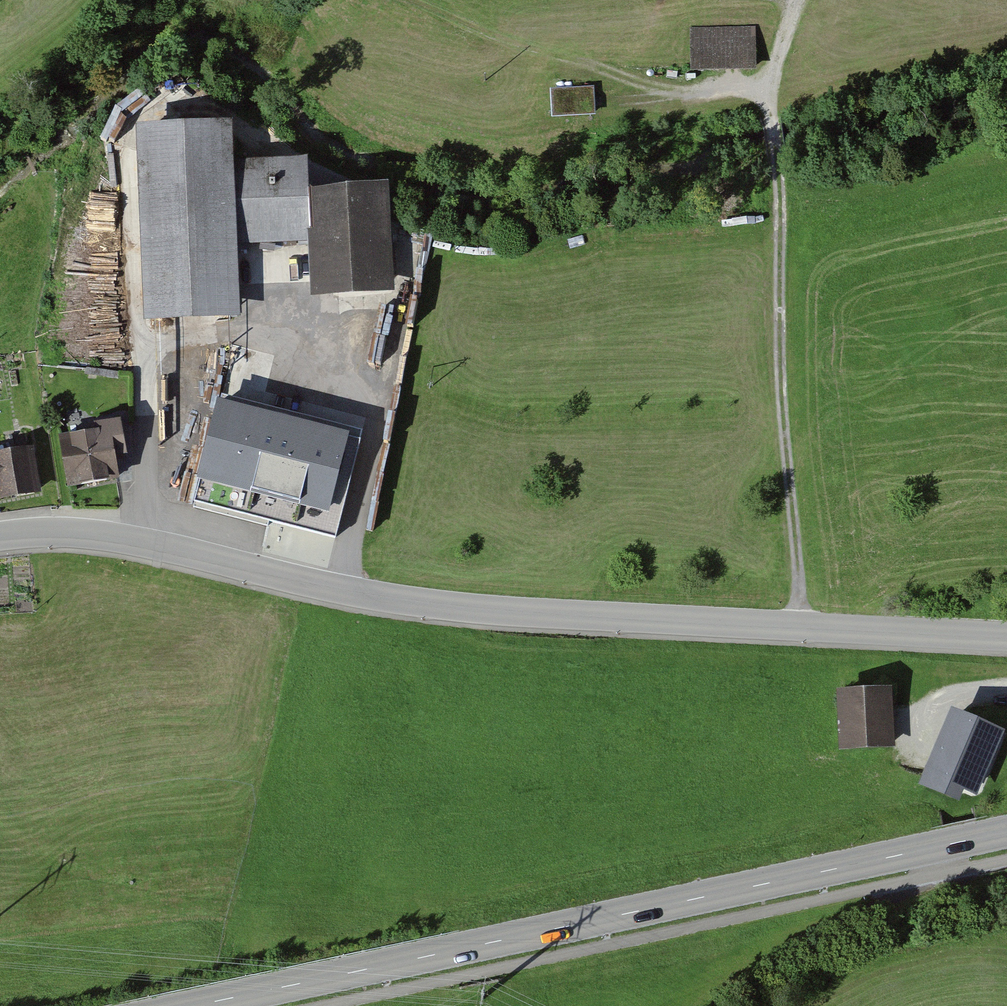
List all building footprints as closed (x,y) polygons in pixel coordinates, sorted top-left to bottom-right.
[(690,27),(690,72),(756,71),(756,26),(690,27)] [(551,119),(597,117),(595,87),(550,90),(551,119)] [(136,128),(143,325),(241,322),(238,246),(311,243),(309,192),(308,161),(235,163),(234,124),(136,128)] [(309,192),(311,243),(313,298),(394,295),(390,189),(309,192)] [(399,373),(406,335),(384,331),(377,369),(399,373)] [(369,430),(220,391),(190,507),(339,545),(369,430)] [(128,458),(121,421),(98,425),(99,433),(59,440),(68,491),(119,481),(115,460),(128,458)] [(0,454),(0,503),(42,495),(34,448),(0,454)] [(893,688),(836,692),(839,752),(896,749),(893,688)] [(1006,734),(951,709),(917,787),(959,805),(963,794),(977,800),(1006,734)]
